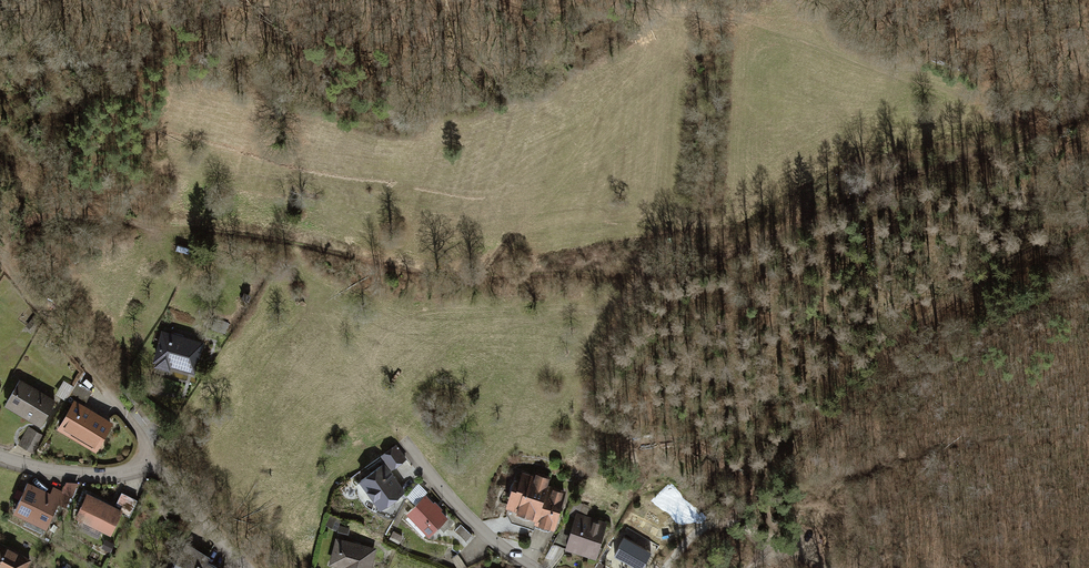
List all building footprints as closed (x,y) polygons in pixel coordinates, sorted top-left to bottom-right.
[(204,340),(164,330),(156,360),(196,370),(204,340)] [(54,401),(20,381),(6,405),(40,425),(54,401)] [(92,392),(78,384),(71,397),(86,405),(92,392)] [(114,424),(76,403),(61,429),(99,450),(114,424)] [(399,447),(382,458),(391,471),(407,460),(399,447)] [(383,462),(356,481),(376,508),(403,489),(391,471),(383,462)] [(547,481),(523,474),(518,490),(511,488),(505,507),(511,509),(509,515),(554,529),(565,493),(545,487),(547,481)] [(418,484),(407,495),(414,502),(425,491),(418,484)] [(50,495),(30,486),(17,515),(45,527),(56,503),(62,505),(67,494),(53,488),(50,495)] [(115,533),(124,509),(133,513),(138,498),(123,492),(118,505),(88,493),(77,519),(115,533)] [(424,496),(407,513),(428,534),(445,517),(424,496)] [(605,522),(577,514),(567,548),(595,556),(605,522)] [(461,524),(455,530),(467,543),(474,537),(461,524)] [(640,531),(628,524),(622,533),(634,541),(640,531)] [(647,539),(641,535),(636,543),(642,547),(647,539)] [(336,539),(329,563),(342,567),(371,567),(376,549),(336,539)] [(0,543),(0,567),(26,567),(30,559),(0,543)] [(187,543),(173,567),(216,567),(217,567),(207,562),(211,556),(187,543)] [(613,557),(606,567),(632,567),(613,557)]
